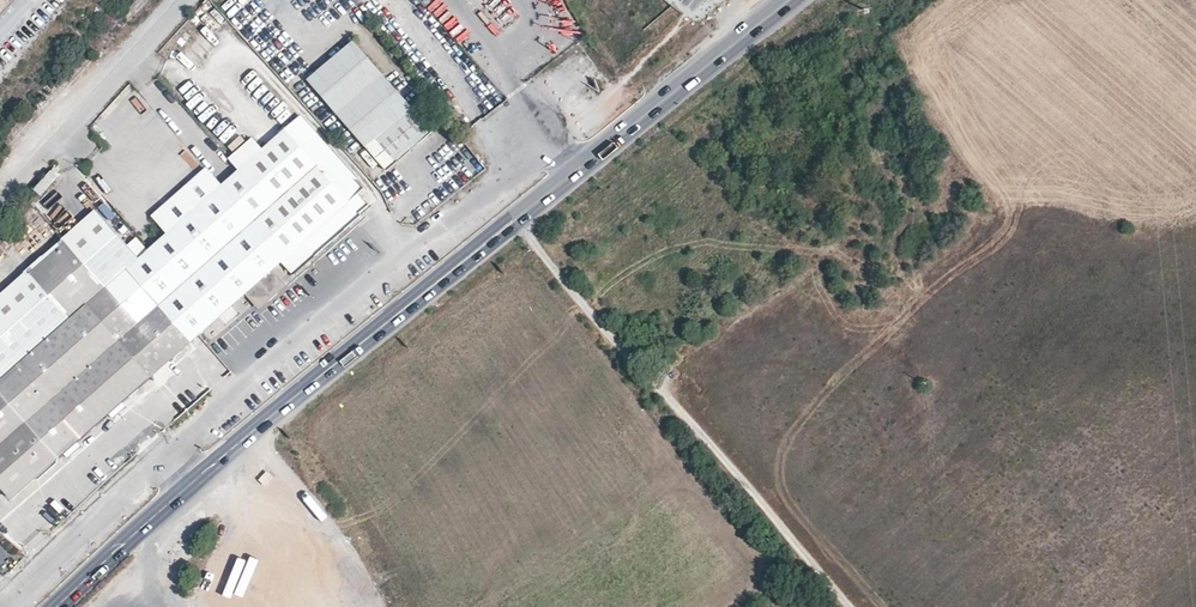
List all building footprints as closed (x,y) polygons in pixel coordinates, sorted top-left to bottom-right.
[(355,33),(306,71),(378,164),(427,127),(355,33)] [(194,338),(245,293),(258,306),(282,285),(269,271),(281,262),(293,275),(360,216),(358,213),(368,205),(358,193),(364,187),(360,183),(300,115),(261,149),(251,137),(227,159),(237,170),(221,185),(205,168),(168,200),(182,217),(179,219),(159,238),(149,226),(140,233),(151,246),(128,266),(194,338)] [(385,194),(369,176),(360,183),(364,187),(358,193),(368,205),(370,207),(385,194)] [(164,203),(179,219),(182,217),(168,200),(164,203)] [(111,201),(0,296),(0,479),(14,496),(194,338),(128,266),(151,246),(140,233),(111,201)] [(53,227),(42,233),(49,246),(60,240),(53,227)] [(208,344),(241,312),(235,305),(202,338),(208,344)] [(38,495),(64,470),(56,462),(30,488),(38,495)]
